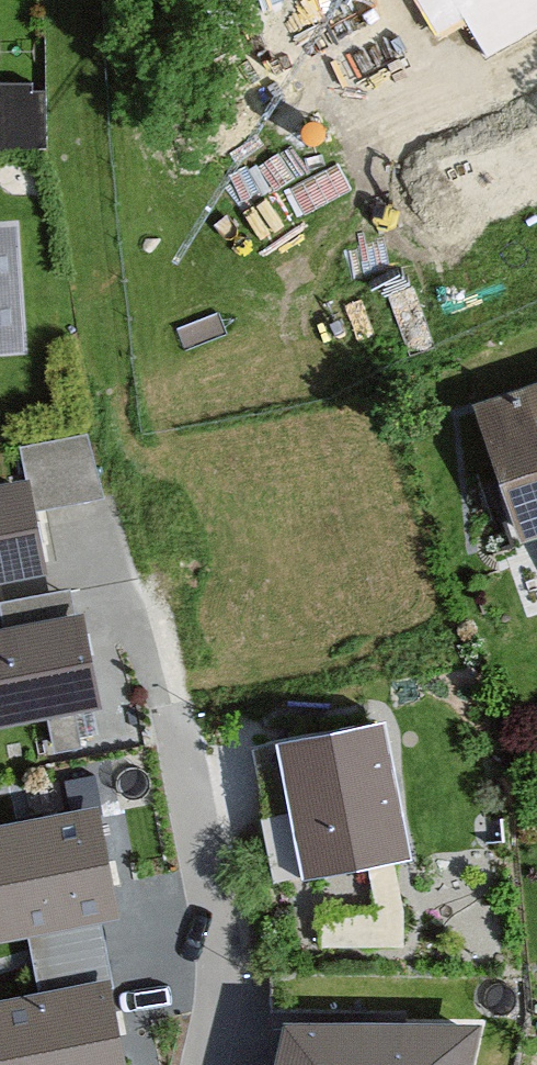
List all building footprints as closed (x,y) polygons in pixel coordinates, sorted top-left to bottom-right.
[(328,0),(216,0),(277,98),(358,49),(328,0)] [(441,62),(536,6),(536,0),(405,0),(441,62)] [(42,75),(0,73),(0,126),(39,129),(42,75)] [(0,216),(0,354),(6,354),(9,216),(0,216)] [(444,426),(495,559),(531,546),(536,561),(536,390),(444,426)] [(87,438),(22,448),(35,508),(104,498),(87,438)] [(20,495),(0,499),(0,579),(33,574),(20,495)] [(67,627),(0,639),(0,724),(82,709),(67,627)] [(401,856),(376,727),(283,745),(308,874),(367,862),(392,858),(401,856)] [(86,812),(0,828),(0,936),(105,916),(86,812)] [(392,858),(367,862),(376,914),(321,915),(318,949),(403,946),(404,909),(392,858)] [(100,985),(0,1005),(0,1064),(115,1064),(100,985)] [(285,1022),(276,1064),(475,1064),(484,1024),(285,1022)]
